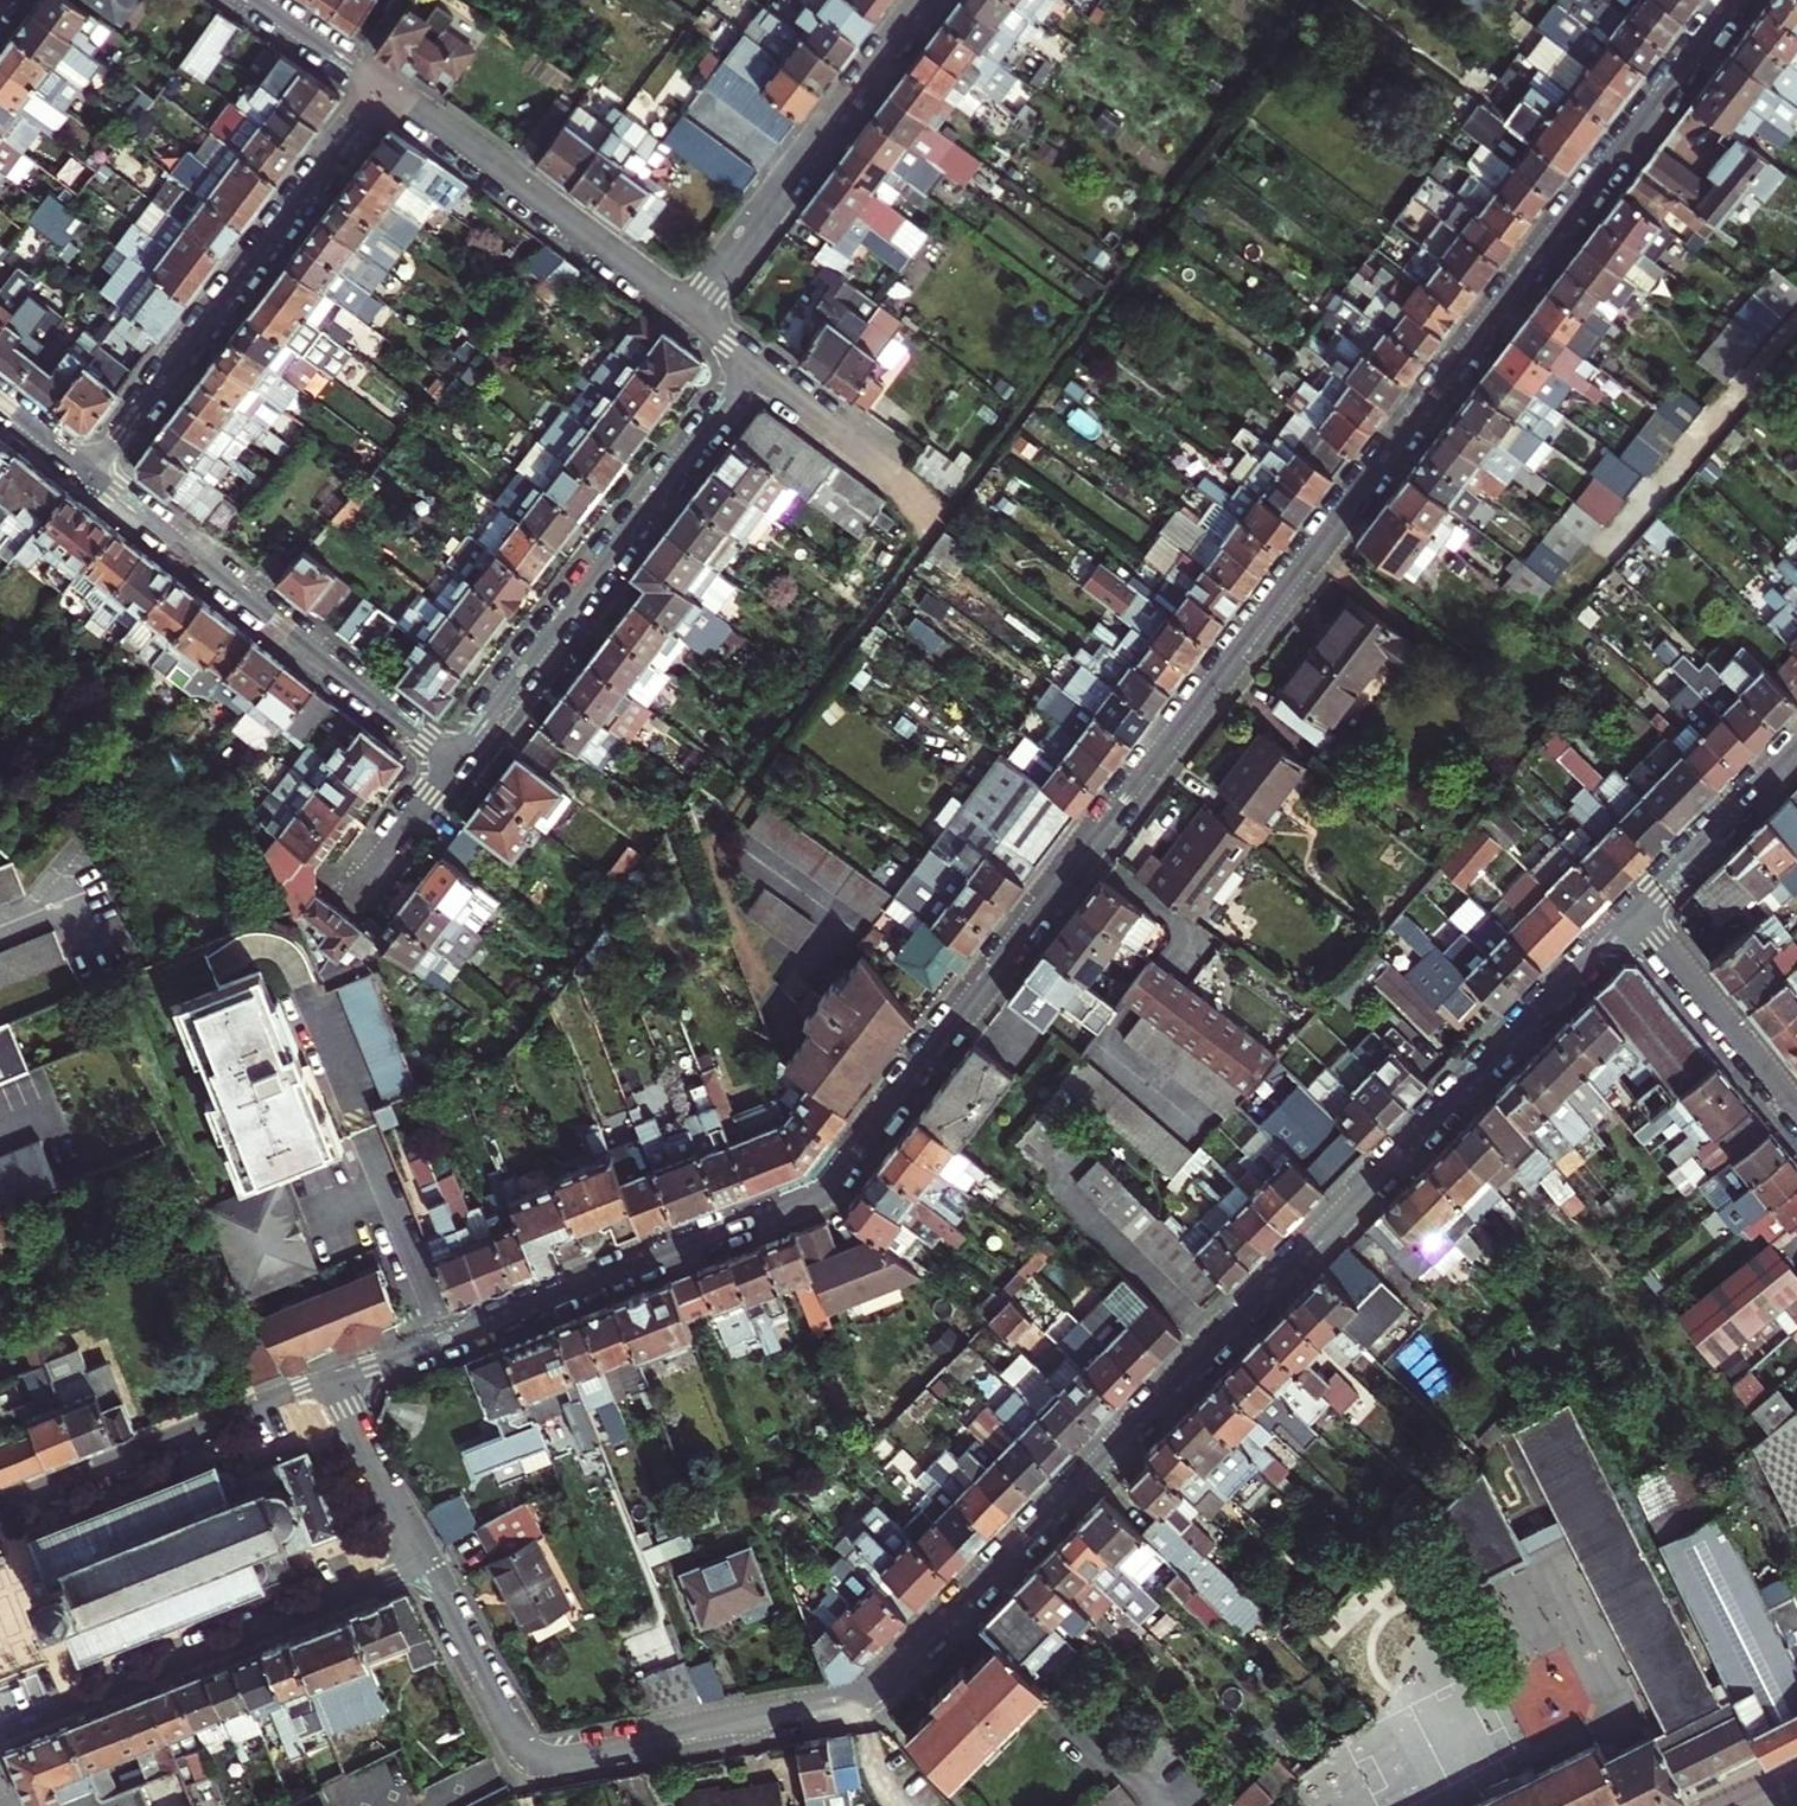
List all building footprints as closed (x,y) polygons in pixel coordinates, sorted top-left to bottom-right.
[(35,11),(83,47),(101,22),(71,0),(43,0),(42,2),(35,11)] [(122,20),(137,0),(93,0),(122,20)] [(341,0),(307,0),(318,8),(330,16),(341,0)] [(371,6),(376,0),(341,0),(330,16),(341,24),(352,32),(371,6)] [(842,0),(794,0),(802,6),(857,47),(865,36),(874,24),(842,0)] [(892,0),(842,0),(874,24),(883,12),(892,0)] [(959,2),(1015,43),(1028,26),(1031,29),(1036,22),(1031,18),(1006,0),(961,0),(959,2)] [(1031,18),(1044,0),(1049,4),(1052,0),(1006,0),(1031,18)] [(1042,27),(1059,2),(1056,0),(1052,0),(1049,4),(1044,0),(1031,18),(1036,22),(1039,25),(1042,27)] [(1086,22),(1102,0),(1085,0),(1076,14),(1086,22)] [(1553,8),(1640,74),(1650,60),(1660,47),(1622,18),(1597,0),(1559,0),(1553,8)] [(1622,18),(1660,47),(1669,35),(1678,23),(1649,0),(1624,0),(1631,5),(1622,18)] [(1678,23),(1689,9),(1696,0),(1649,0),(1678,23)] [(1768,5),(1796,28),(1796,0),(1772,0),(1770,2),(1768,5)] [(941,26),(995,66),(1015,43),(959,2),(950,14),(941,26)] [(1768,5),(1759,17),(1749,29),(1796,65),(1796,28),(1768,5)] [(365,41),(385,15),(371,6),(352,32),(365,41)] [(455,91),(492,39),(480,31),(470,45),(446,28),(452,18),(436,7),(428,18),(411,6),(397,25),(379,51),(395,63),(415,77),(422,68),(455,91)] [(812,35),(805,45),(839,71),(848,59),(857,47),(802,6),(797,12),(802,16),(796,22),(812,35)] [(1640,74),(1553,8),(1535,33),(1584,69),(1583,72),(1599,85),(1602,81),(1623,97),(1631,85),(1640,74)] [(83,47),(35,11),(25,24),(15,36),(53,65),(63,53),(94,77),(105,63),(88,51),(83,47)] [(199,37),(217,51),(237,23),(218,11),(199,37)] [(1056,37),(1068,46),(1086,22),(1076,14),(1073,12),(1056,37)] [(805,45),(764,14),(758,20),(763,24),(758,30),(775,42),(764,56),(819,98),(829,84),(839,71),(805,45)] [(397,25),(385,15),(365,41),(372,46),(379,51),(397,25)] [(88,51),(107,26),(101,22),(83,47),(88,51)] [(1022,48),(1039,25),(1036,22),(1031,29),(1028,26),(1015,43),(1022,48)] [(224,55),(244,28),(237,23),(217,51),(224,55)] [(933,37),(924,49),(999,106),(1017,82),(995,66),(941,26),(933,37)] [(1749,29),(1741,40),(1732,52),(1796,102),(1796,65),(1749,29)] [(1584,69),(1535,33),(1517,58),(1604,121),(1613,109),(1623,97),(1602,81),(1599,85),(1583,72),(1584,69)] [(1056,37),(1052,34),(1046,44),(1061,56),(1068,46),(1056,37)] [(0,57),(0,61),(58,106),(63,100),(56,94),(69,76),(53,65),(15,36),(7,48),(0,57)] [(217,51),(199,37),(180,63),(199,76),(217,51)] [(819,98),(764,56),(745,41),(726,67),(801,122),(809,111),(814,104),(819,98)] [(999,106),(924,49),(915,61),(906,74),(952,108),(998,141),(1015,117),(999,106)] [(217,51),(199,76),(205,82),(224,55),(217,51)] [(1713,76),(1791,135),(1796,128),(1796,122),(1793,119),(1796,113),(1796,102),(1732,52),(1723,64),(1713,76)] [(85,89),(94,77),(63,53),(53,65),(69,76),(81,86),(85,89)] [(612,67),(597,54),(574,82),(590,94),(612,67)] [(171,74),(145,55),(127,80),(142,91),(153,99),(158,93),(171,74)] [(340,96),(282,55),(261,84),(318,126),(329,111),(340,96)] [(1604,121),(1517,58),(1498,83),(1517,98),(1541,117),(1543,114),(1563,129),(1562,132),(1583,149),(1593,135),(1604,121)] [(0,61),(0,97),(36,124),(47,106),(54,112),(58,106),(0,61)] [(801,122),(726,67),(705,93),(781,150),(801,122)] [(952,108),(906,74),(897,85),(889,97),(935,131),(952,108)] [(81,86),(69,76),(56,94),(63,100),(58,106),(64,110),(81,86)] [(1791,135),(1713,76),(1704,87),(1695,99),(1718,117),(1730,127),(1750,143),(1760,131),(1781,148),(1791,135)] [(249,100),(268,115),(261,124),(298,152),(308,139),(318,126),(261,84),(249,100)] [(141,116),(153,99),(142,91),(122,117),(133,125),(141,116)] [(187,115),(158,93),(153,99),(141,116),(171,137),(187,115)] [(23,153),(41,129),(36,124),(0,97),(0,135),(23,153)] [(935,131),(889,97),(880,109),(870,122),(934,169),(962,190),(980,165),(950,142),(944,138),(935,131)] [(1541,117),(1517,98),(1499,122),(1565,173),(1573,162),(1578,156),(1583,149),(1562,132),(1563,129),(1543,114),(1541,117)] [(268,115),(249,100),(242,109),(261,124),(268,115)] [(298,152),(261,124),(242,109),(233,102),(211,133),(216,136),(222,142),(276,181),(287,167),(293,160),(298,152)] [(47,133),(64,110),(58,106),(54,112),(47,106),(36,124),(41,129),(47,133)] [(1565,173),(1499,122),(1479,108),(1462,131),(1482,145),(1547,195),(1556,184),(1565,173)] [(537,165),(571,188),(625,120),(612,110),(599,126),(578,110),(550,149),(537,165)] [(1730,127),(1718,117),(1709,127),(1723,136),(1730,127)] [(595,206),(636,152),(623,142),(635,127),(625,120),(571,188),(583,197),(595,206)] [(934,169),(870,122),(861,134),(852,146),(917,193),(934,169)] [(758,180),(684,124),(664,149),(739,205),(758,180)] [(648,136),(635,127),(623,142),(636,152),(648,136)] [(1645,167),(1719,223),(1750,185),(1762,169),(1771,160),(1750,143),(1730,127),(1723,136),(1732,144),(1713,168),(1722,175),(1714,186),(1661,145),(1654,154),(1647,163),(1645,167)] [(381,143),(371,155),(438,205),(447,211),(466,184),(446,169),(391,130),(381,143)] [(948,132),(944,138),(950,142),(954,136),(948,132)] [(5,177),(23,153),(0,135),(0,174),(5,177)] [(216,136),(204,152),(211,158),(222,142),(216,136)] [(595,206),(641,241),(655,224),(669,207),(634,182),(661,147),(648,136),(636,152),(595,206)] [(276,181),(222,142),(211,158),(204,152),(199,158),(224,175),(222,177),(240,191),(241,188),(261,202),(268,192),(276,181)] [(1547,195),(1482,145),(1463,170),(1467,173),(1529,220),(1538,207),(1547,195)] [(843,158),(835,169),(899,217),(908,204),(928,218),(936,208),(917,193),(852,146),(843,158)] [(1055,154),(1043,146),(1035,157),(1047,165),(1055,154)] [(190,151),(173,175),(242,226),(251,214),(261,202),(241,188),(240,191),(222,177),(224,175),(199,158),(190,151)] [(438,205),(371,155),(363,166),(354,177),(421,227),(438,205)] [(1787,173),(1771,160),(1762,169),(1750,185),(1767,199),(1787,173)] [(1654,213),(1663,220),(1671,209),(1700,230),(1691,241),(1699,248),(1719,223),(1645,167),(1639,174),(1634,181),(1626,192),(1654,213)] [(817,193),(907,260),(925,236),(899,217),(835,169),(826,181),(817,193)] [(1529,220),(1467,173),(1449,196),(1511,243),(1520,231),(1529,220)] [(242,226),(173,175),(153,201),(222,253),(232,240),(242,226)] [(338,198),(406,248),(421,227),(354,177),(346,188),(338,198)] [(1449,196),(1426,180),(1408,204),(1430,222),(1434,217),(1458,235),(1496,263),(1502,255),(1511,243),(1449,196)] [(1643,247),(1663,220),(1654,213),(1626,192),(1616,205),(1606,218),(1643,247)] [(907,260),(817,193),(808,205),(799,217),(829,239),(814,260),(825,269),(838,279),(849,264),(845,260),(857,244),(898,273),(907,260)] [(24,228),(58,255),(70,240),(84,222),(50,197),(42,206),(24,228)] [(330,210),(321,221),(389,271),(406,248),(338,198),(330,210)] [(213,264),(222,253),(153,201),(136,223),(167,247),(165,249),(184,264),(187,260),(205,275),(213,264)] [(1496,263),(1458,235),(1450,246),(1402,212),(1391,226),(1417,246),(1475,290),(1496,263)] [(1651,254),(1643,247),(1606,218),(1597,230),(1588,242),(1636,278),(1652,291),(1670,268),(1651,254)] [(1643,247),(1651,254),(1671,226),(1663,220),(1643,247)] [(389,271),(321,221),(313,232),(304,244),(371,294),(389,271)] [(115,246),(117,247),(185,300),(195,287),(205,275),(187,260),(184,264),(165,249),(167,247),(136,223),(134,222),(115,246)] [(56,258),(66,266),(80,248),(70,240),(56,258)] [(545,282),(567,258),(546,242),(525,268),(545,282)] [(1619,303),(1636,278),(1588,242),(1579,254),(1570,266),(1619,303)] [(371,294),(304,244),(296,255),(287,266),(341,305),(355,316),(371,294)] [(1400,269),(1411,278),(1457,314),(1466,302),(1475,290),(1417,246),(1400,269)] [(185,300),(117,247),(103,266),(113,274),(99,292),(117,306),(157,337),(171,319),(185,300)] [(1108,260),(1090,247),(1083,257),(1101,271),(1108,260)] [(567,258),(545,282),(562,295),(583,269),(567,258)] [(1363,265),(1356,274),(1439,338),(1448,326),(1457,314),(1411,278),(1403,288),(1380,270),(1376,275),(1363,265)] [(36,282),(16,266),(0,286),(0,327),(36,282)] [(277,279),(267,292),(342,347),(353,333),(347,328),(332,317),(341,305),(287,266),(277,279)] [(1570,266),(1552,289),(1623,344),(1641,321),(1619,303),(1570,266)] [(825,269),(818,278),(835,292),(821,310),(828,316),(815,334),(804,325),(793,339),(783,352),(826,384),(881,310),(876,306),(838,279),(825,269)] [(1786,313),(1796,300),(1796,284),(1777,269),(1757,292),(1786,313)] [(1361,316),(1365,319),(1421,361),(1430,350),(1439,338),(1356,274),(1348,285),(1371,301),(1361,316)] [(1091,288),(1082,281),(1077,289),(1086,296),(1091,288)] [(1623,344),(1552,289),(1543,301),(1534,312),(1599,363),(1604,367),(1623,344)] [(0,327),(0,365),(16,378),(33,356),(63,319),(29,292),(0,327)] [(258,305),(248,317),(315,368),(331,379),(350,353),(342,347),(267,292),(258,305)] [(1757,292),(1736,317),(1764,338),(1786,313),(1757,292)] [(892,297),(885,306),(896,315),(903,306),(892,297)] [(1361,316),(1338,298),(1320,322),(1335,333),(1342,338),(1348,343),(1365,319),(1361,316)] [(355,316),(341,305),(332,317),(347,328),(355,316)] [(90,426),(157,337),(117,306),(94,335),(100,340),(109,327),(135,347),(126,360),(101,341),(99,341),(82,363),(49,405),(64,417),(79,429),(90,426)] [(881,310),(826,384),(869,417),(887,393),(868,378),(905,329),(881,310)] [(1525,324),(1516,336),(1574,381),(1597,399),(1605,387),(1589,375),(1599,363),(1534,312),(1525,324)] [(646,315),(620,350),(676,392),(690,373),(698,379),(705,385),(718,367),(646,315)] [(315,368),(248,317),(240,328),(232,339),(298,389),(315,368)] [(1764,338),(1736,317),(1717,340),(1744,361),(1764,338)] [(1421,361),(1365,319),(1348,343),(1403,384),(1412,373),(1421,361)] [(33,356),(16,378),(30,389),(49,405),(82,362),(94,348),(99,341),(100,340),(94,335),(83,327),(50,369),(33,356)] [(1335,333),(1325,347),(1331,352),(1342,338),(1335,333)] [(1403,384),(1348,343),(1342,338),(1331,352),(1325,347),(1310,336),(1303,345),(1386,407),(1394,396),(1403,384)] [(1574,381),(1516,336),(1508,348),(1499,360),(1556,404),(1574,381)] [(298,389),(232,339),(224,350),(216,360),(264,397),(276,382),(293,395),(298,389)] [(1724,383),(1744,361),(1717,340),(1697,363),(1724,383)] [(1324,370),(1311,388),(1369,430),(1377,419),(1386,407),(1303,345),(1298,352),(1324,370)] [(676,392),(620,350),(617,349),(594,380),(652,423),(664,408),(676,392)] [(454,361),(444,354),(436,365),(445,372),(454,361)] [(264,397),(216,360),(208,370),(200,381),(266,430),(282,410),(264,397)] [(1556,404),(1499,360),(1490,372),(1481,384),(1548,435),(1567,412),(1556,404)] [(1299,414),(1302,416),(1351,453),(1369,430),(1311,388),(1285,369),(1279,378),(1296,391),(1309,401),(1299,414)] [(652,423),(594,380),(583,371),(576,381),(583,387),(567,409),(628,454),(640,439),(652,423)] [(266,430),(200,381),(193,391),(186,400),(234,437),(242,427),(254,437),(281,458),(289,448),(266,430)] [(276,382),(264,397),(282,410),(293,395),(276,382)] [(1548,435),(1481,384),(1474,392),(1468,400),(1461,409),(1528,461),(1527,462),(1537,470),(1557,443),(1552,440),(1548,435)] [(1677,385),(1658,408),(1685,428),(1704,407),(1677,385)] [(1309,401),(1296,391),(1286,404),(1299,414),(1309,401)] [(224,450),(234,437),(186,400),(177,411),(169,421),(230,468),(257,489),(264,480),(236,459),(224,450)] [(753,423),(799,456),(811,440),(766,405),(759,414),(753,423)] [(563,406),(541,437),(605,485),(616,470),(628,454),(567,409),(563,406)] [(1685,428),(1658,408),(1638,431),(1665,452),(1685,428)] [(1528,461),(1461,409),(1453,419),(1445,430),(1511,481),(1527,462),(1528,461)] [(1351,453),(1302,416),(1293,427),(1304,435),(1294,449),(1332,478),(1340,467),(1351,453)] [(225,474),(230,468),(169,421),(161,432),(154,442),(202,478),(212,464),(225,474)] [(747,431),(740,439),(786,472),(799,456),(753,423),(747,431)] [(1742,423),(1723,445),(1733,454),(1752,432),(1742,423)] [(1233,440),(1249,452),(1314,501),(1323,489),(1332,478),(1294,449),(1278,436),(1270,447),(1243,426),(1233,440)] [(242,427),(234,437),(246,446),(254,437),(242,427)] [(1429,452),(1494,502),(1511,481),(1445,430),(1437,441),(1429,452)] [(17,445),(4,434),(0,431),(0,466),(17,445)] [(1638,431),(1618,453),(1646,474),(1665,452),(1638,431)] [(968,469),(903,433),(888,459),(954,496),(968,469)] [(224,450),(236,459),(246,446),(234,437),(224,450)] [(520,470),(530,477),(581,516),(593,500),(605,485),(541,437),(517,467),(520,470)] [(1022,437),(1014,447),(1029,458),(1036,449),(1022,437)] [(786,472),(740,439),(729,454),(717,469),(770,511),(789,485),(795,490),(800,483),(786,472)] [(800,483),(816,494),(840,462),(811,440),(799,456),(786,472),(800,483)] [(202,478),(154,442),(146,451),(139,461),(136,466),(136,470),(136,475),(200,524),(212,506),(196,495),(206,481),(202,478)] [(13,503),(11,502),(27,483),(30,486),(45,467),(34,458),(17,445),(0,466),(0,519),(13,503)] [(1721,447),(1708,462),(1732,486),(1746,471),(1721,447)] [(1628,497),(1646,474),(1618,453),(1612,448),(1594,471),(1599,476),(1626,496),(1628,497)] [(1314,501),(1249,452),(1231,476),(1241,484),(1296,525),(1305,513),(1314,501)] [(1477,523),(1494,502),(1429,452),(1421,462),(1413,473),(1455,507),(1477,523)] [(816,494),(842,513),(866,481),(840,462),(816,494)] [(206,481),(214,487),(225,474),(212,464),(202,478),(206,481)] [(26,541),(29,538),(70,487),(57,476),(45,467),(30,486),(27,483),(11,502),(13,503),(0,519),(0,546),(13,530),(26,541)] [(770,511),(717,469),(705,484),(694,499),(752,544),(757,537),(753,533),(770,511)] [(512,481),(522,488),(506,509),(557,547),(569,532),(581,516),(530,477),(520,470),(512,481)] [(1579,500),(1599,476),(1594,471),(1575,498),(1579,500)] [(1449,514),(1455,507),(1413,473),(1403,485),(1394,497),(1448,538),(1459,545),(1471,531),(1449,514)] [(1199,486),(1217,500),(1278,548),(1287,537),(1296,525),(1241,484),(1233,495),(1207,476),(1199,486)] [(1599,476),(1579,500),(1606,521),(1626,496),(1599,476)] [(370,502),(383,489),(371,478),(358,492),(370,502)] [(214,487),(206,481),(196,495),(212,506),(222,493),(214,487)] [(842,513),(869,533),(879,519),(885,510),(891,500),(866,481),(842,513)] [(93,506),(70,487),(29,538),(55,559),(60,553),(80,569),(117,524),(93,506)] [(331,523),(344,533),(371,502),(358,492),(331,523)] [(1378,519),(1362,540),(1401,571),(1405,565),(1419,576),(1448,538),(1394,497),(1378,519)] [(1678,497),(1664,512),(1678,526),(1692,510),(1678,497)] [(752,544),(694,499),(682,514),(671,529),(724,570),(742,546),(747,550),(752,544)] [(1278,548),(1217,500),(1203,519),(1185,505),(1181,511),(1261,571),(1269,560),(1278,548)] [(1589,541),(1606,521),(1579,500),(1561,522),(1589,541)] [(506,509),(483,539),(534,578),(545,563),(557,547),(506,509)] [(885,510),(879,519),(887,526),(893,516),(885,510)] [(1163,535),(1185,553),(1242,597),(1251,584),(1261,571),(1181,511),(1163,535)] [(1659,518),(1643,536),(1661,552),(1677,535),(1659,518)] [(1573,560),(1589,541),(1561,522),(1545,539),(1573,560)] [(80,600),(96,612),(100,606),(146,548),(133,537),(117,524),(80,569),(74,577),(70,581),(85,594),(80,600)] [(724,570),(671,529),(659,543),(648,558),(718,611),(739,582),(724,570)] [(945,529),(927,554),(954,573),(973,550),(945,529)] [(0,546),(0,548),(13,558),(26,541),(13,530),(0,546)] [(534,578),(483,539),(474,532),(450,563),(460,571),(510,609),(522,594),(534,578)] [(58,596),(73,577),(80,569),(60,553),(55,559),(29,538),(12,559),(58,596)] [(1527,561),(1554,581),(1573,560),(1545,539),(1527,561)] [(146,610),(177,572),(161,560),(146,548),(100,606),(96,612),(85,625),(99,636),(115,616),(131,629),(146,610)] [(257,569),(276,584),(295,563),(277,548),(257,569)] [(1790,552),(1779,564),(1796,582),(1796,559),(1790,552)] [(351,644),(377,608),(304,553),(295,563),(276,584),(316,615),(338,586),(359,601),(336,632),(343,638),(351,644)] [(1168,576),(1169,577),(1225,618),(1233,607),(1242,597),(1185,553),(1168,576)] [(1531,609),(1554,581),(1527,561),(1518,554),(1510,563),(1520,570),(1505,586),(1531,609)] [(718,611),(648,558),(642,565),(636,573),(650,584),(638,599),(692,639),(712,655),(735,624),(718,611)] [(1151,600),(1128,583),(1102,563),(1083,589),(1129,624),(1188,668),(1197,655),(1206,643),(1160,607),(1154,614),(1146,608),(1151,600)] [(510,609),(460,571),(456,576),(460,580),(454,588),(462,596),(448,613),(485,641),(498,625),(510,609)] [(146,610),(126,635),(156,660),(206,596),(192,585),(177,572),(146,610)] [(1134,575),(1128,583),(1151,600),(1160,607),(1206,643),(1216,631),(1225,618),(1169,577),(1157,592),(1134,575)] [(460,580),(456,576),(436,603),(448,613),(462,596),(454,588),(460,580)] [(390,592),(377,608),(387,615),(388,616),(401,600),(409,606),(420,591),(405,580),(394,594),(390,592)] [(1787,593),(1777,582),(1765,595),(1781,611),(1772,619),(1796,644),(1796,602),(1787,593)] [(1787,593),(1796,602),(1796,582),(1787,593)] [(473,657),(485,641),(448,613),(436,603),(434,602),(420,591),(409,606),(401,600),(388,616),(396,622),(405,629),(408,631),(461,672),(473,657)] [(1314,647),(1361,683),(1385,652),(1402,665),(1419,645),(1354,595),(1334,621),(1314,647)] [(189,644),(196,649),(214,662),(227,673),(256,636),(231,616),(206,596),(156,660),(169,670),(189,644)] [(692,639),(638,599),(626,613),(615,628),(669,670),(692,639)] [(389,674),(436,711),(446,699),(454,690),(449,687),(461,672),(408,631),(405,629),(396,622),(387,615),(383,621),(395,629),(386,640),(405,655),(389,674)] [(934,651),(945,637),(917,616),(906,630),(934,651)] [(871,654),(888,631),(877,622),(859,645),(871,654)] [(1092,632),(1103,641),(1169,692),(1178,680),(1188,668),(1129,624),(1119,638),(1098,622),(1092,632)] [(603,643),(592,657),(653,705),(676,675),(669,670),(615,628),(603,643)] [(248,710),(286,660),(273,649),(270,647),(256,636),(227,673),(215,687),(246,711),(248,710)] [(1684,658),(1690,651),(1679,640),(1673,647),(1684,658)] [(1169,692),(1103,641),(1093,654),(1082,645),(1075,654),(1097,671),(1152,714),(1161,703),(1169,692)] [(189,644),(169,670),(186,684),(201,667),(211,693),(227,673),(189,644)] [(1777,674),(1770,667),(1760,678),(1740,658),(1727,646),(1716,659),(1735,677),(1783,725),(1794,713),(1796,710),(1796,694),(1777,674)] [(1361,683),(1314,647),(1298,668),(1282,688),(1286,692),(1275,706),(1326,745),(1339,731),(1329,723),(1361,683)] [(1783,725),(1735,677),(1724,690),(1710,677),(1712,674),(1690,651),(1684,658),(1673,647),(1666,654),(1694,681),(1761,747),(1772,736),(1783,725)] [(1770,667),(1749,648),(1740,658),(1760,678),(1770,667)] [(1777,674),(1796,694),(1796,652),(1777,674)] [(580,672),(569,687),(614,722),(634,737),(657,708),(653,705),(592,657),(580,672)] [(1039,670),(1025,659),(1017,671),(1032,681),(1039,670)] [(289,721),(317,684),(300,671),(286,660),(248,710),(246,711),(239,721),(269,746),(271,744),(289,721)] [(201,667),(186,684),(192,689),(192,692),(211,693),(201,667)] [(1152,714),(1097,671),(1077,698),(1132,741),(1142,727),(1152,714)] [(1675,700),(1696,720),(1744,765),(1753,756),(1761,747),(1694,681),(1675,700)] [(1077,698),(1055,682),(1037,706),(1058,722),(1114,765),(1123,753),(1132,741),(1077,698)] [(307,736),(336,699),(317,685),(289,720),(307,736)] [(614,722),(569,687),(556,703),(543,720),(572,741),(583,750),(595,734),(601,740),(614,722)] [(821,713),(830,726),(845,714),(835,702),(821,713)] [(904,715),(895,728),(909,739),(918,726),(904,715)] [(539,726),(534,733),(562,754),(572,741),(543,720),(539,726)] [(1685,734),(1678,741),(1725,784),(1734,774),(1744,765),(1696,720),(1685,734)] [(265,750),(269,746),(239,721),(235,726),(265,750)] [(318,744),(324,749),(373,788),(384,771),(389,775),(398,765),(406,755),(365,722),(349,743),(342,737),(334,746),(322,738),(318,744)] [(1041,737),(1037,742),(1097,788),(1106,776),(1114,765),(1058,722),(1048,736),(1050,737),(1047,741),(1041,737)] [(1684,827),(1631,775),(1620,764),(1609,775),(1562,730),(1550,745),(1591,785),(1660,851),(1672,839),(1684,827)] [(1223,814),(1250,834),(1306,761),(1267,732),(1245,761),(1223,790),(1234,799),(1223,814)] [(562,754),(534,733),(526,745),(553,765),(562,754)] [(1097,788),(1037,742),(1027,734),(1009,757),(1079,811),(1088,800),(1097,788)] [(1631,775),(1684,827),(1704,806),(1725,784),(1678,741),(1670,734),(1631,775)] [(313,740),(295,763),(298,766),(306,772),(354,811),(363,800),(373,788),(324,749),(317,744),(313,740)] [(521,751),(495,784),(534,814),(548,825),(574,793),(521,751)] [(951,823),(950,823),(1026,882),(1079,811),(1009,757),(1003,753),(951,823)] [(295,763),(277,787),(279,790),(288,797),(336,835),(346,822),(354,811),(306,772),(298,766),(295,763)] [(534,814),(495,784),(482,800),(469,817),(516,851),(530,832),(524,828),(534,814)] [(1660,851),(1591,785),(1579,798),(1613,832),(1607,839),(1606,842),(1620,858),(1624,855),(1641,871),(1650,861),(1660,851)] [(324,851),(336,835),(288,797),(279,790),(277,787),(261,809),(317,859),(324,851)] [(1788,798),(1796,809),(1796,788),(1788,798)] [(1788,798),(1781,805),(1775,811),(1765,821),(1796,857),(1796,856),(1796,809),(1788,798)] [(765,814),(755,826),(881,918),(884,913),(898,894),(899,893),(774,801),(765,814)] [(1499,804),(1485,822),(1512,848),(1517,853),(1533,836),(1499,804)] [(1144,873),(1196,913),(1254,838),(1250,834),(1223,814),(1212,805),(1170,860),(1166,855),(1161,851),(1144,873)] [(283,833),(271,846),(300,919),(306,910),(317,891),(317,859),(271,818),(269,820),(283,833)] [(1796,891),(1796,858),(1796,857),(1765,821),(1756,831),(1746,841),(1792,895),(1796,891)] [(1471,890),(1512,848),(1485,822),(1446,867),(1471,890)] [(465,823),(443,852),(473,874),(495,846),(465,823)] [(1026,882),(950,823),(934,847),(933,847),(1008,905),(1017,893),(1026,882)] [(1620,858),(1606,842),(1599,849),(1591,842),(1580,832),(1570,844),(1619,893),(1630,882),(1641,871),(1624,855),(1620,858)] [(1591,842),(1599,849),(1606,842),(1607,839),(1600,832),(1591,842)] [(1563,852),(1541,876),(1590,923),(1605,908),(1619,893),(1570,844),(1560,834),(1553,842),(1563,852)] [(1735,852),(1724,863),(1753,896),(1769,913),(1772,911),(1792,895),(1746,841),(1735,852)] [(1008,905),(933,847),(915,872),(990,928),(999,917),(1008,905)] [(500,895),(473,874),(443,852),(432,867),(420,881),(477,926),(500,895)] [(10,861),(0,865),(0,909),(25,899),(10,861)] [(1708,880),(1691,897),(1720,928),(1753,896),(1724,863),(1708,880)] [(926,895),(917,908),(973,950),(982,939),(990,928),(915,872),(907,881),(926,895)] [(1590,923),(1541,876),(1513,904),(1529,920),(1516,934),(1549,966),(1570,944),(1590,923)] [(1096,891),(1086,904),(1158,959),(1178,932),(1106,878),(1096,891)] [(396,913),(465,967),(490,936),(477,926),(420,881),(408,897),(396,913)] [(769,889),(749,913),(797,951),(817,927),(769,889)] [(339,908),(317,891),(306,909),(320,921),(316,928),(325,934),(321,941),(332,951),(328,955),(335,961),(361,924),(339,908)] [(973,950),(917,908),(898,894),(884,913),(914,934),(896,958),(933,984),(943,969),(954,976),(963,963),(973,950)] [(1549,966),(1516,934),(1477,896),(1457,918),(1482,942),(1528,987),(1539,976),(1549,966)] [(1049,952),(1091,984),(1100,973),(1131,995),(1158,959),(1086,904),(1068,928),(1049,952)] [(1730,985),(1791,935),(1772,911),(1769,913),(1710,961),(1712,964),(1715,967),(1720,973),(1730,985)] [(1408,912),(1399,922),(1425,948),(1404,970),(1452,1015),(1460,1023),(1476,1007),(1491,991),(1461,963),(1408,912)] [(453,983),(465,967),(396,913),(385,928),(378,922),(372,917),(364,926),(435,981),(441,974),(453,983)] [(66,959),(54,935),(0,957),(0,987),(66,959)] [(1791,935),(1730,985),(1739,996),(1748,1008),(1796,968),(1796,942),(1791,935)] [(1528,987),(1482,942),(1461,963),(1491,991),(1508,1009),(1518,998),(1528,987)] [(1404,970),(1379,946),(1360,968),(1377,984),(1380,988),(1386,982),(1436,1032),(1443,1024),(1452,1015),(1404,970)] [(902,1043),(919,1021),(862,950),(849,967),(843,963),(824,988),(885,1057),(898,1040),(902,1043)] [(1068,1004),(1087,1018),(1096,1006),(1114,1019),(1122,1007),(1091,984),(1049,952),(1040,964),(1031,976),(1013,999),(1050,1027),(1068,1004)] [(326,961),(320,969),(328,990),(351,981),(356,979),(377,972),(361,957),(334,967),(326,961)] [(1187,982),(1158,959),(1131,995),(1152,1011),(1165,1021),(1179,1032),(1190,1041),(1202,1050),(1215,1060),(1227,1069),(1241,1080),(1256,1091),(1283,1059),(1284,1057),(1236,1019),(1187,982)] [(1616,966),(1586,998),(1644,1069),(1651,1078),(1666,1096),(1708,1059),(1631,968),(1616,966)] [(389,967),(377,972),(383,990),(396,985),(389,967)] [(309,1163),(344,1149),(339,1138),(309,1063),(301,1066),(294,1050),(297,1049),(276,999),(271,1001),(257,968),(177,1001),(200,1058),(216,1096),(209,1098),(210,1100),(224,1134),(231,1150),(247,1189),(276,1176),(285,1173),(309,1163)] [(1367,995),(1377,984),(1360,968),(1346,984),(1342,990),(1341,990),(1354,1002),(1357,1006),(1367,995)] [(1748,1007),(1756,1018),(1768,1031),(1796,1008),(1796,968),(1748,1007)] [(422,1092),(383,990),(377,972),(356,979),(362,997),(358,1000),(399,1101),(422,1092)] [(362,997),(356,979),(351,981),(358,1000),(362,997)] [(885,1057),(824,988),(817,997),(809,991),(795,1009),(802,1014),(796,1021),(811,1033),(799,1049),(788,1063),(850,1110),(860,1096),(877,1075),(873,1073),(885,1057)] [(1644,1069),(1586,998),(1575,1008),(1565,1019),(1611,1074),(1618,1068),(1629,1081),(1644,1069)] [(200,1058),(177,1001),(170,1004),(194,1060),(200,1058)] [(1096,1006),(1087,1018),(1104,1032),(1114,1019),(1096,1006)] [(1796,1046),(1796,1008),(1768,1031),(1777,1043),(1787,1055),(1796,1046)] [(1143,1049),(1165,1021),(1152,1011),(1130,1039),(1143,1049)] [(1611,1074),(1565,1019),(1556,1028),(1548,1036),(1605,1104),(1611,1099),(1599,1084),(1611,1074)] [(5,1021),(0,1023),(0,1083),(26,1072),(5,1021)] [(1179,1032),(1165,1021),(1143,1049),(1156,1060),(1179,1032)] [(1379,1027),(1358,1049),(1415,1103),(1426,1093),(1436,1082),(1410,1057),(1393,1040),(1379,1027)] [(1190,1041),(1179,1032),(1156,1060),(1169,1070),(1190,1041)] [(1401,1032),(1393,1040),(1410,1057),(1417,1048),(1401,1032)] [(1529,1057),(1583,1122),(1595,1112),(1605,1104),(1548,1036),(1542,1044),(1535,1050),(1529,1057)] [(1180,1079),(1202,1050),(1190,1041),(1169,1070),(1180,1079)] [(1020,1074),(979,1044),(953,1081),(927,1117),(965,1146),(1020,1074)] [(1354,1044),(1333,1065),(1394,1125),(1405,1114),(1415,1103),(1358,1049),(1354,1044)] [(1787,1055),(1796,1066),(1796,1067),(1796,1046),(1787,1055)] [(1215,1060),(1202,1050),(1180,1079),(1193,1088),(1215,1060)] [(1084,1094),(1104,1069),(1087,1055),(1069,1080),(1084,1094)] [(840,1122),(850,1110),(788,1063),(779,1056),(778,1077),(786,1082),(798,1091),(789,1102),(831,1135),(840,1122)] [(1510,1075),(1564,1141),(1576,1156),(1597,1139),(1583,1122),(1529,1057),(1519,1066),(1510,1075)] [(1663,1136),(1676,1124),(1727,1081),(1720,1073),(1714,1066),(1708,1059),(1666,1096),(1645,1115),(1627,1130),(1637,1143),(1655,1127),(1663,1136)] [(1227,1069),(1215,1060),(1193,1088),(1206,1098),(1227,1069)] [(1333,1065),(1312,1087),(1374,1146),(1384,1136),(1394,1125),(1333,1065)] [(707,1083),(749,1189),(777,1178),(806,1167),(778,1097),(733,1114),(715,1067),(703,1072),(707,1083)] [(1095,1103),(1116,1080),(1104,1069),(1084,1094),(1095,1103)] [(1241,1080),(1227,1069),(1206,1098),(1218,1108),(1241,1080)] [(1500,1086),(1491,1096),(1543,1158),(1564,1141),(1510,1075),(1500,1086)] [(1666,1096),(1651,1078),(1629,1096),(1645,1115),(1666,1096)] [(1108,1115),(1129,1090),(1116,1080),(1095,1103),(1108,1115)] [(1256,1091),(1241,1080),(1218,1108),(1232,1119),(1245,1103),(1256,1091)] [(1312,1087),(1305,1080),(1264,1122),(1269,1127),(1332,1189),(1335,1186),(1354,1166),(1374,1146),(1312,1087)] [(1675,1160),(1690,1147),(1744,1101),(1735,1091),(1727,1081),(1676,1124),(1684,1133),(1665,1148),(1675,1160)] [(789,1102),(798,1091),(786,1082),(778,1093),(789,1102)] [(692,1134),(718,1201),(733,1195),(749,1189),(707,1083),(696,1087),(711,1126),(692,1134)] [(1140,1101),(1129,1090),(1108,1115),(1120,1125),(1140,1101)] [(778,1097),(806,1167),(818,1151),(831,1135),(789,1102),(778,1093),(778,1097)] [(640,1136),(673,1219),(695,1210),(718,1201),(692,1134),(689,1128),(664,1138),(656,1117),(644,1122),(634,1094),(625,1097),(640,1136)] [(1543,1158),(1491,1096),(1468,1119),(1445,1142),(1493,1196),(1511,1180),(1515,1184),(1521,1178),(1527,1184),(1532,1179),(1562,1214),(1579,1201),(1543,1158)] [(224,1134),(210,1100),(204,1103),(218,1136),(224,1134)] [(1132,1136),(1153,1112),(1140,1101),(1120,1125),(1132,1136)] [(1709,1170),(1763,1124),(1754,1112),(1744,1101),(1690,1147),(1709,1170)] [(380,1123),(383,1129),(399,1123),(392,1103),(375,1110),(380,1123)] [(1627,1130),(1605,1104),(1595,1112),(1616,1139),(1627,1130)] [(1051,1105),(1021,1144),(1044,1166),(1079,1131),(1051,1105)] [(1145,1147),(1165,1122),(1153,1112),(1132,1136),(1145,1147)] [(916,1131),(908,1141),(961,1182),(972,1166),(983,1174),(992,1180),(998,1172),(965,1146),(927,1117),(923,1121),(916,1131)] [(615,1242),(639,1233),(607,1149),(597,1121),(590,1124),(593,1130),(587,1132),(598,1161),(555,1178),(556,1180),(575,1231),(597,1222),(609,1225),(612,1234),(615,1242)] [(1156,1158),(1177,1132),(1165,1122),(1145,1147),(1156,1158)] [(1709,1170),(1728,1193),(1783,1147),(1773,1135),(1763,1124),(1709,1170)] [(1249,1149),(1254,1154),(1311,1211),(1322,1200),(1332,1189),(1269,1127),(1249,1149)] [(1189,1142),(1177,1132),(1156,1158),(1168,1168),(1189,1142)] [(656,1226),(673,1219),(640,1136),(607,1149),(639,1233),(656,1226)] [(952,1216),(972,1189),(961,1182),(908,1141),(898,1154),(888,1167),(952,1216)] [(1202,1154),(1189,1142),(1168,1168),(1181,1180),(1191,1167),(1194,1163),(1202,1154)] [(1423,1165),(1476,1223),(1499,1203),(1493,1196),(1445,1142),(1434,1153),(1423,1165)] [(10,1208),(61,1187),(41,1144),(0,1161),(0,1212),(10,1208)] [(407,1152),(410,1160),(428,1154),(425,1145),(407,1152)] [(1194,1163),(1191,1167),(1197,1173),(1216,1153),(1209,1146),(1202,1154),(1194,1163)] [(1690,1147),(1675,1160),(1661,1172),(1680,1194),(1709,1170),(1690,1147)] [(1796,1174),(1796,1164),(1792,1158),(1783,1147),(1728,1193),(1711,1207),(1730,1229),(1739,1223),(1796,1174)] [(247,1189),(231,1150),(225,1152),(240,1191),(247,1189)] [(513,1282),(482,1204),(467,1210),(443,1150),(429,1156),(483,1294),(498,1288),(513,1282)] [(483,1294),(429,1156),(428,1154),(410,1160),(438,1233),(426,1238),(452,1306),(468,1300),(483,1294)] [(1311,1211),(1254,1154),(1248,1161),(1253,1166),(1241,1178),(1294,1229),(1303,1220),(1311,1211)] [(1232,1282),(1170,1220),(1111,1163),(1087,1187),(1210,1305),(1221,1294),(1232,1282)] [(1452,1245),(1476,1223),(1423,1165),(1412,1176),(1401,1188),(1452,1245)] [(972,1189),(983,1174),(972,1166),(961,1182),(972,1189)] [(940,1244),(958,1221),(952,1216),(888,1167),(879,1179),(870,1191),(930,1236),(940,1244)] [(1180,1190),(1197,1173),(1191,1167),(1181,1180),(1176,1185),(1180,1190)] [(539,1272),(503,1179),(498,1169),(488,1173),(496,1191),(480,1198),(482,1204),(513,1282),(526,1277),(539,1272)] [(1692,1184),(1711,1207),(1728,1193),(1709,1170),(1692,1184)] [(1618,1208),(1639,1190),(1626,1174),(1605,1191),(1618,1208)] [(1796,1214),(1796,1174),(1739,1223),(1748,1234),(1759,1225),(1769,1237),(1770,1236),(1796,1214)] [(575,1231),(556,1180),(522,1195),(514,1175),(503,1179),(539,1272),(550,1268),(562,1263),(555,1245),(556,1238),(575,1231)] [(1294,1229),(1241,1178),(1222,1198),(1275,1249),(1285,1239),(1294,1229)] [(322,1268),(287,1179),(211,1208),(248,1297),(322,1268)] [(1462,1256),(1452,1245),(1401,1188),(1380,1210),(1359,1231),(1411,1286),(1436,1264),(1443,1272),(1462,1256)] [(930,1236),(870,1191),(861,1202),(853,1213),(883,1237),(890,1242),(896,1234),(904,1240),(898,1248),(912,1259),(930,1236)] [(1618,1208),(1605,1191),(1591,1202),(1605,1219),(1618,1208)] [(1275,1249),(1222,1198),(1206,1214),(1259,1265),(1267,1257),(1275,1249)] [(1,1247),(23,1236),(10,1208),(0,1212),(0,1245),(1,1247)] [(1177,1212),(1170,1220),(1232,1282),(1238,1288),(1243,1282),(1251,1274),(1259,1265),(1206,1214),(1196,1225),(1190,1219),(1187,1222),(1177,1212)] [(890,1242),(883,1237),(848,1250),(837,1221),(826,1225),(805,1233),(834,1308),(927,1271),(912,1259),(898,1248),(890,1242)] [(953,1252),(969,1228),(958,1221),(940,1244),(953,1252)] [(834,1308),(805,1233),(788,1240),(771,1247),(787,1286),(801,1281),(820,1329),(839,1321),(834,1308)] [(1770,1236),(1769,1237),(1762,1243),(1674,1315),(1712,1360),(1731,1344),(1767,1315),(1779,1305),(1796,1291),(1796,1278),(1787,1266),(1772,1246),(1776,1243),(1770,1236)] [(787,1286),(771,1247),(755,1253),(739,1260),(770,1338),(774,1350),(786,1345),(780,1327),(800,1320),(787,1286)] [(1038,1281),(1043,1275),(1060,1257),(1049,1249),(1026,1271),(1038,1281)] [(1401,1305),(1342,1249),(1319,1273),(1299,1294),(1316,1309),(1318,1307),(1335,1322),(1333,1325),(1360,1350),(1401,1305)] [(14,1255),(6,1260),(14,1280),(23,1276),(14,1255)] [(770,1338),(739,1260),(729,1264),(720,1268),(707,1272),(723,1313),(743,1303),(752,1326),(754,1330),(753,1332),(757,1334),(760,1333),(763,1341),(770,1338)] [(1636,1269),(1652,1288),(1658,1284),(1642,1264),(1636,1269)] [(340,1342),(343,1350),(410,1323),(387,1265),(300,1299),(304,1307),(306,1309),(318,1341),(321,1349),(340,1342)] [(1038,1281),(1026,1271),(1005,1293),(1017,1302),(1019,1300),(1038,1281)] [(696,1322),(723,1313),(707,1272),(680,1283),(696,1322)] [(1182,1344),(1192,1334),(1135,1277),(1114,1299),(1136,1321),(1172,1355),(1182,1344)] [(672,1346),(676,1354),(694,1346),(694,1339),(701,1336),(696,1322),(680,1283),(661,1291),(642,1298),(625,1305),(646,1356),(672,1346)] [(1796,1325),(1796,1324),(1796,1291),(1779,1305),(1796,1325)] [(1314,1344),(1333,1325),(1335,1322),(1318,1307),(1316,1309),(1299,1294),(1290,1303),(1281,1313),(1314,1344)] [(269,1345),(283,1374),(314,1362),(311,1354),(321,1349),(318,1341),(306,1309),(304,1307),(300,1299),(255,1317),(258,1324),(269,1345)] [(1114,1299),(1091,1322),(1115,1345),(1149,1378),(1163,1364),(1172,1355),(1136,1321),(1114,1299)] [(999,1321),(1023,1344),(1043,1323),(1019,1300),(1017,1302),(999,1321)] [(743,1303),(723,1313),(732,1334),(752,1326),(743,1303)] [(591,1319),(624,1401),(648,1392),(653,1403),(662,1399),(653,1375),(649,1366),(646,1356),(625,1305),(608,1312),(591,1319)] [(1796,1325),(1779,1305),(1767,1315),(1784,1335),(1796,1325)] [(1269,1326),(1257,1338),(1324,1401),(1342,1417),(1365,1391),(1314,1344),(1281,1313),(1269,1326)] [(638,1437),(624,1401),(591,1319),(578,1324),(564,1329),(596,1409),(606,1405),(621,1444),(638,1437)] [(1091,1322),(1067,1346),(1125,1403),(1139,1389),(1149,1378),(1115,1345),(1091,1322)] [(47,1367),(54,1384),(82,1453),(108,1443),(134,1433),(107,1363),(88,1370),(81,1348),(55,1358),(42,1327),(32,1331),(37,1342),(47,1367)] [(596,1409),(564,1329),(538,1340),(513,1350),(543,1422),(577,1410),(592,1449),(609,1443),(596,1409)] [(1324,1401),(1257,1338),(1246,1349),(1236,1360),(1269,1391),(1278,1381),(1318,1418),(1323,1413),(1318,1408),(1324,1401)] [(1062,1341),(1040,1361),(1105,1424),(1119,1409),(1125,1403),(1067,1346),(1062,1341)] [(973,1383),(996,1360),(979,1342),(956,1366),(973,1383)] [(1749,1366),(1731,1344),(1712,1360),(1730,1382),(1749,1366)] [(283,1374),(269,1345),(243,1355),(253,1386),(283,1374)] [(649,1366),(676,1354),(672,1346),(646,1356),(649,1366)] [(558,1459),(543,1422),(513,1350),(495,1357),(475,1365),(498,1421),(509,1425),(512,1433),(472,1449),(482,1473),(527,1455),(533,1470),(558,1459)] [(1314,1432),(1269,1391),(1236,1360),(1225,1372),(1214,1383),(1247,1413),(1259,1401),(1304,1443),(1314,1432)] [(1040,1361),(1019,1382),(1032,1394),(1084,1446),(1098,1431),(1105,1424),(1040,1361)] [(1749,1366),(1730,1382),(1748,1403),(1767,1388),(1749,1366)] [(54,1384),(47,1367),(25,1375),(31,1389),(37,1387),(38,1390),(54,1384)] [(54,1384),(38,1390),(37,1387),(31,1389),(35,1400),(39,1412),(27,1418),(23,1405),(13,1379),(0,1384),(0,1444),(10,1440),(13,1447),(35,1439),(47,1467),(64,1460),(82,1453),(54,1384)] [(1767,1388),(1748,1403),(1768,1426),(1792,1406),(1796,1402),(1778,1380),(1767,1388)] [(1323,1423),(1318,1418),(1278,1381),(1269,1391),(1314,1432),(1323,1423)] [(1084,1446),(1032,1394),(1019,1382),(997,1407),(998,1409),(1026,1435),(1060,1469),(1072,1458),(1084,1446)] [(1203,1395),(1190,1409),(1242,1457),(1254,1468),(1287,1499),(1296,1490),(1283,1478),(1288,1472),(1286,1470),(1296,1459),(1264,1429),(1247,1413),(1214,1383),(1203,1395)] [(662,1398),(653,1402),(656,1410),(665,1406),(662,1398)] [(1737,1691),(1725,1697),(1607,1472),(1569,1398),(1514,1426),(1550,1498),(1616,1626),(1666,1725),(1607,1756),(1624,1792),(1632,1805),(1664,1805),(1688,1794),(1682,1782),(1715,1765),(1762,1740),(1737,1691)] [(35,1400),(23,1405),(27,1418),(39,1412),(35,1400)] [(1792,1406),(1768,1426),(1752,1439),(1791,1515),(1796,1512),(1796,1416),(1792,1406)] [(1060,1469),(1026,1435),(998,1409),(978,1429),(991,1441),(1040,1491),(1050,1480),(1060,1469)] [(1175,1425),(1161,1439),(1197,1473),(1213,1487),(1216,1490),(1226,1499),(1254,1468),(1242,1457),(1190,1409),(1181,1418),(1175,1425)] [(47,1467),(35,1439),(13,1447),(10,1440),(0,1444),(0,1486),(47,1467)] [(1154,1446),(1140,1460),(1147,1466),(1179,1497),(1205,1521),(1226,1499),(1216,1490),(1213,1487),(1197,1473),(1161,1439),(1154,1446)] [(1040,1491),(991,1441),(971,1462),(985,1476),(1021,1510),(1030,1501),(1040,1491)] [(260,1592),(260,1588),(258,1585),(262,1582),(265,1578),(268,1575),(267,1571),(265,1561),(285,1554),(338,1534),(306,1450),(231,1480),(228,1473),(226,1469),(222,1467),(216,1465),(214,1466),(211,1463),(207,1464),(206,1468),(191,1474),(188,1472),(184,1474),(184,1478),(176,1481),(166,1485),(163,1482),(158,1484),(158,1488),(140,1495),(136,1492),(132,1494),(133,1497),(110,1506),(106,1503),(103,1505),(103,1509),(87,1515),(84,1512),(79,1515),(80,1518),(59,1527),(55,1523),(52,1525),(52,1529),(35,1536),(32,1533),(28,1534),(28,1539),(23,1541),(26,1547),(31,1545),(41,1572),(32,1575),(36,1585),(32,1587),(33,1591),(31,1592),(39,1615),(43,1613),(45,1619),(49,1618),(53,1627),(62,1624),(72,1653),(69,1655),(71,1661),(74,1659),(77,1663),(81,1661),(82,1657),(98,1649),(103,1653),(107,1651),(108,1646),(126,1640),(129,1643),(134,1642),(135,1636),(150,1631),(153,1634),(158,1632),(157,1627),(176,1620),(180,1623),(183,1622),(184,1618),(202,1610),(206,1613),(210,1611),(209,1607),(229,1600),(233,1603),(237,1601),(237,1596),(253,1591),(256,1593),(260,1592)] [(1014,1517),(1021,1511),(985,1476),(971,1462),(959,1450),(939,1471),(948,1480),(967,1499),(1000,1532),(1014,1517)] [(918,1469),(930,1480),(939,1471),(927,1460),(918,1469)] [(900,1463),(894,1469),(909,1483),(915,1477),(900,1463)] [(1139,1474),(1126,1487),(1160,1519),(1202,1558),(1216,1543),(1191,1519),(1173,1503),(1179,1497),(1147,1466),(1139,1474)] [(1479,1582),(1528,1557),(1520,1540),(1484,1470),(1442,1512),(1479,1582)] [(919,1492),(927,1501),(981,1552),(990,1542),(1000,1532),(967,1499),(948,1480),(939,1471),(930,1480),(919,1492)] [(1730,1480),(1715,1488),(1721,1499),(1736,1491),(1730,1480)] [(1768,1603),(1759,1585),(1735,1538),(1710,1489),(1649,1518),(1696,1608),(1737,1691),(1762,1740),(1768,1753),(1773,1751),(1776,1744),(1777,1740),(1778,1735),(1779,1731),(1777,1725),(1775,1720),(1796,1709),(1796,1659),(1768,1603)] [(479,1529),(485,1525),(469,1493),(436,1506),(455,1541),(479,1529)] [(981,1552),(919,1493),(913,1499),(919,1505),(903,1522),(959,1575),(970,1563),(981,1552)] [(836,1539),(854,1557),(916,1618),(920,1614),(939,1594),(959,1575),(903,1522),(877,1497),(836,1539)] [(1191,1519),(1197,1513),(1179,1497),(1173,1503),(1191,1519)] [(1087,1515),(1075,1528),(1117,1567),(1124,1559),(1132,1567),(1149,1549),(1140,1541),(1100,1502),(1087,1515)] [(509,1599),(527,1633),(577,1607),(542,1540),(548,1536),(530,1504),(500,1518),(485,1525),(479,1529),(497,1563),(491,1566),(509,1599)] [(1241,1635),(1261,1614),(1202,1558),(1160,1519),(1151,1530),(1140,1541),(1149,1549),(1159,1559),(1187,1585),(1191,1589),(1219,1614),(1241,1635)] [(1520,1540),(1528,1557),(1569,1536),(1561,1519),(1520,1540)] [(1138,1628),(1159,1606),(1135,1584),(1122,1572),(1117,1567),(1075,1528),(1066,1537),(1054,1549),(1083,1576),(1101,1593),(1138,1628)] [(691,1553),(685,1537),(651,1550),(657,1566),(691,1553)] [(770,1602),(777,1599),(754,1543),(683,1572),(706,1627),(744,1612),(750,1620),(771,1612),(770,1602)] [(824,1570),(833,1579),(854,1557),(849,1552),(845,1548),(824,1570)] [(1044,1560),(1034,1571),(1063,1598),(1083,1576),(1054,1549),(1044,1560)] [(1122,1572),(1135,1584),(1151,1568),(1159,1559),(1149,1549),(1132,1567),(1124,1559),(1117,1567),(1122,1572)] [(260,1588),(292,1575),(285,1554),(265,1561),(267,1571),(268,1575),(265,1578),(262,1582),(258,1585),(260,1588)] [(854,1557),(833,1579),(840,1585),(863,1607),(896,1639),(910,1624),(916,1618),(861,1563),(854,1557)] [(1159,1559),(1151,1568),(1161,1576),(1163,1584),(1169,1590),(1180,1601),(1191,1589),(1187,1585),(1159,1559)] [(1063,1598),(1034,1571),(1027,1577),(1019,1586),(1011,1595),(1045,1628),(1054,1618),(1074,1636),(1088,1621),(1082,1615),(1063,1598)] [(1759,1585),(1768,1603),(1795,1589),(1786,1572),(1759,1585)] [(1063,1598),(1082,1615),(1101,1593),(1083,1576),(1063,1598)] [(889,1647),(896,1639),(863,1607),(840,1585),(834,1579),(827,1586),(835,1596),(828,1603),(845,1619),(838,1625),(876,1661),(889,1647)] [(1191,1589),(1180,1601),(1208,1627),(1219,1615),(1191,1589)] [(1795,1589),(1768,1603),(1796,1659),(1796,1594),(1795,1589)] [(377,1605),(349,1616),(368,1662),(405,1647),(413,1668),(440,1658),(405,1594),(377,1605)] [(992,1614),(974,1633),(991,1649),(1015,1670),(1050,1632),(1045,1628),(1011,1595),(992,1614)] [(838,1625),(845,1619),(828,1603),(822,1610),(831,1619),(838,1625)] [(291,1639),(318,1706),(326,1727),(330,1734),(387,1711),(374,1677),(368,1662),(349,1616),(331,1623),(312,1630),(291,1639)] [(831,1619),(819,1632),(823,1642),(839,1626),(831,1619)] [(839,1626),(823,1642),(830,1661),(837,1680),(862,1675),(869,1668),(876,1661),(839,1626)] [(1062,1643),(1050,1632),(1015,1670),(1022,1676),(1029,1668),(1034,1673),(1062,1643)] [(299,1738),(326,1727),(318,1706),(291,1639),(280,1643),(263,1650),(297,1733),(299,1738)] [(1506,1697),(1529,1743),(1591,1712),(1557,1646),(1537,1656),(1547,1676),(1506,1697)] [(922,1702),(930,1709),(935,1715),(925,1725),(918,1723),(902,1739),(948,1789),(1039,1692),(1029,1684),(1022,1676),(1015,1670),(991,1649),(973,1665),(977,1670),(965,1683),(960,1678),(952,1671),(937,1687),(922,1702)] [(297,1733),(263,1650),(247,1656),(232,1662),(250,1706),(256,1719),(274,1712),(292,1760),(306,1755),(299,1738),(297,1733)] [(720,1658),(698,1667),(712,1702),(737,1697),(729,1679),(720,1658)] [(712,1702),(698,1667),(695,1659),(646,1678),(659,1711),(681,1707),(712,1702)] [(240,1760),(250,1757),(242,1739),(261,1731),(256,1719),(250,1706),(232,1662),(220,1667),(203,1674),(232,1742),(240,1760)] [(977,1670),(973,1665),(960,1678),(965,1683),(977,1670)] [(189,1679),(175,1684),(202,1746),(219,1739),(222,1746),(232,1742),(203,1674),(189,1679)] [(169,1745),(178,1768),(194,1805),(228,1805),(202,1746),(175,1684),(162,1690),(148,1695),(169,1745)] [(403,1721),(412,1736),(467,1709),(459,1693),(403,1721)] [(151,1779),(178,1768),(169,1745),(148,1695),(122,1705),(139,1748),(151,1779)] [(108,1711),(94,1717),(111,1758),(139,1748),(122,1705),(108,1711)] [(935,1715),(930,1709),(918,1723),(925,1725),(935,1715)] [(1775,1720),(1777,1725),(1779,1731),(1778,1735),(1777,1740),(1776,1744),(1773,1751),(1796,1738),(1796,1709),(1775,1720)] [(80,1722),(65,1728),(83,1770),(86,1769),(93,1787),(99,1800),(123,1790),(111,1758),(94,1717),(80,1722)] [(27,1805),(46,1805),(59,1801),(53,1782),(83,1770),(65,1728),(6,1751),(18,1782),(27,1805)] [(1624,1792),(1607,1756),(1599,1740),(1469,1805),(1596,1805),(1624,1792)] [(849,1745),(821,1749),(794,1754),(804,1805),(851,1805),(849,1795),(857,1793),(849,1745)] [(1291,1780),(1297,1775),(1274,1754),(1251,1773),(1257,1778),(1274,1794),(1291,1780)] [(438,1782),(448,1805),(467,1805),(504,1790),(491,1759),(438,1782)] [(53,1782),(59,1801),(93,1787),(86,1769),(83,1770),(53,1782)] [(1257,1778),(1233,1802),(1238,1805),(1260,1805),(1274,1794),(1257,1778)] [(1085,1805),(1130,1805),(1134,1803),(1113,1781),(1085,1805)] [(141,1783),(123,1790),(99,1800),(93,1787),(59,1801),(46,1805),(150,1805),(141,1783)] [(320,1786),(289,1802),(290,1805),(330,1805),(320,1786)] [(1233,1802),(1222,1792),(1205,1805),(1238,1805),(1233,1802)] [(776,1793),(758,1796),(733,1801),(732,1795),(678,1804),(679,1805),(778,1805),(776,1793)]
